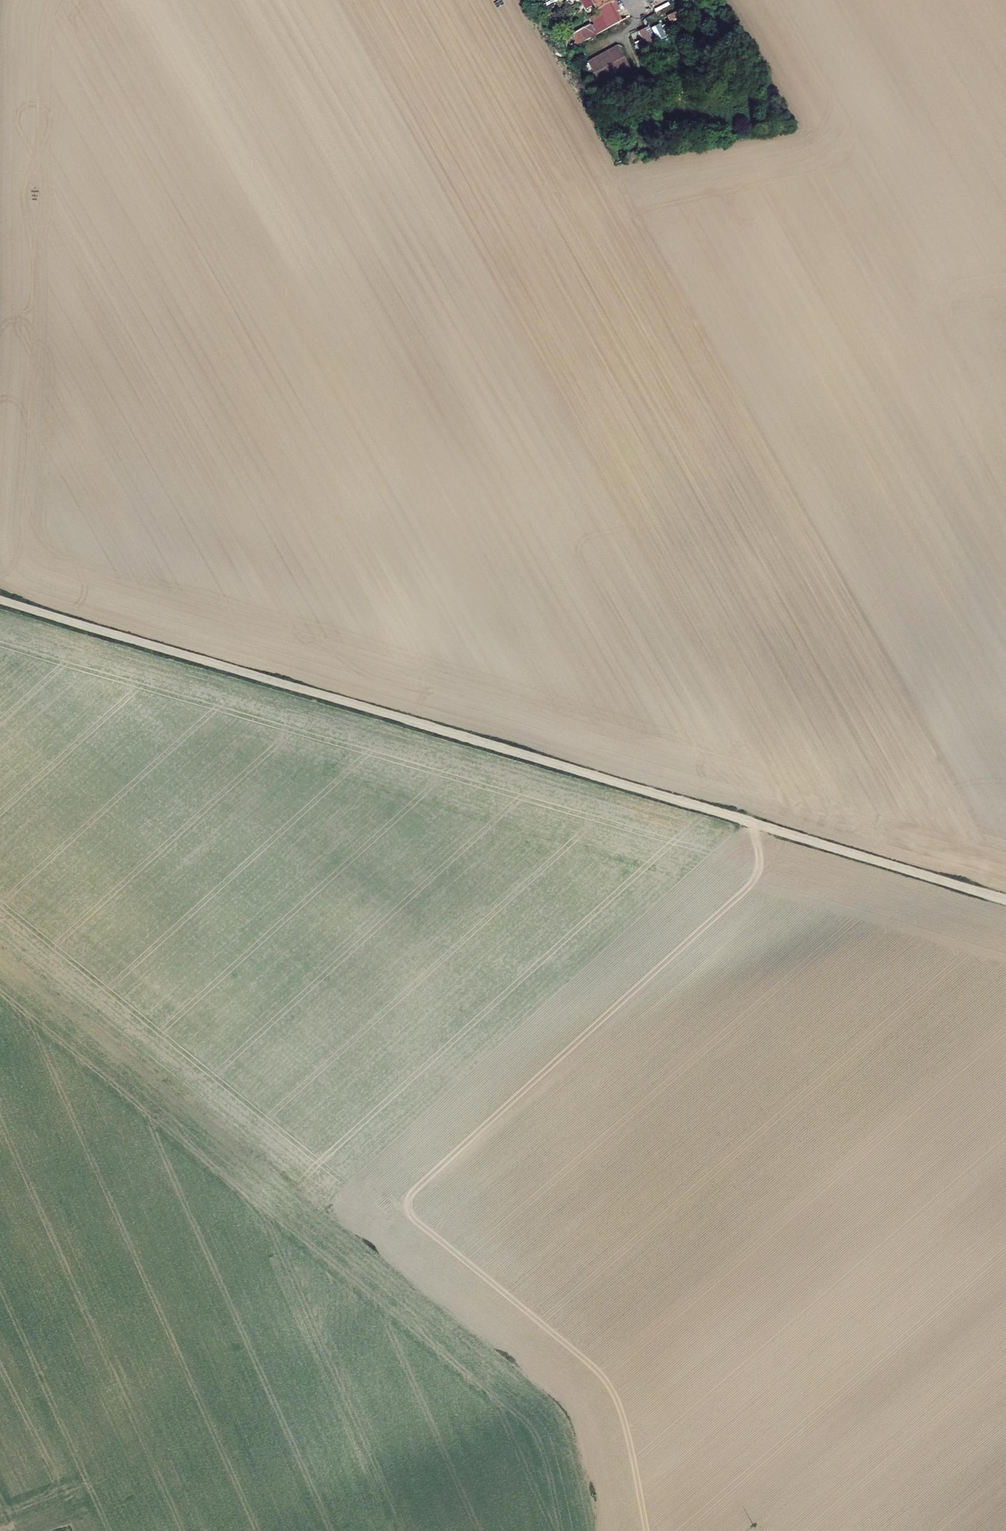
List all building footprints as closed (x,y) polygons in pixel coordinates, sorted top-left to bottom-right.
[(615,1),(615,0),(583,0),(582,0),(587,9),(594,5),(598,11),(600,10),(615,1)] [(620,10),(615,1),(600,10),(601,12),(591,17),(595,24),(591,26),(596,35),(623,20),(618,11),(620,10)] [(558,32),(563,30),(559,24),(562,23),(558,17),(552,21),(558,32)] [(592,37),(596,35),(591,26),(587,28),(592,37)] [(638,32),(644,44),(655,39),(649,26),(638,32)] [(637,49),(644,46),(637,32),(631,35),(637,49)] [(612,49),(619,61),(625,57),(618,45),(612,49)] [(619,61),(612,49),(606,52),(613,64),(619,61)] [(600,55),(607,67),(613,64),(606,52),(600,55)] [(594,58),(601,70),(607,67),(600,55),(594,58)] [(619,61),(625,73),(631,69),(625,57),(619,61)] [(588,62),(594,74),(601,70),(594,58),(588,62)] [(613,64),(619,76),(625,73),(619,61),(613,64)] [(607,67),(613,79),(619,76),(613,64),(607,67)] [(601,70),(607,82),(613,79),(607,67),(601,70)] [(601,86),(607,82),(601,70),(594,74),(601,86)] [(629,95),(633,104),(639,101),(634,92),(629,95)]
